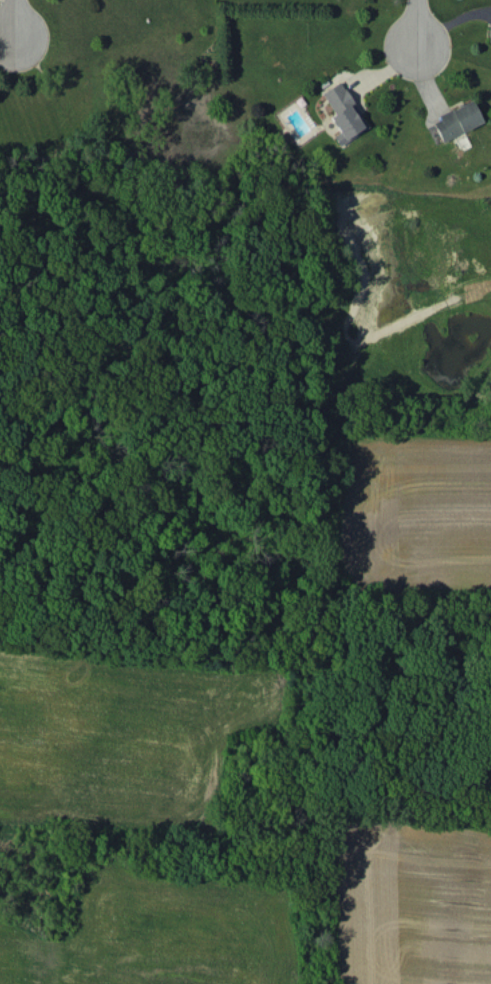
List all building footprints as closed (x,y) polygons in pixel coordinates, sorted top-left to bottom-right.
[(367,128),(352,103),(353,102),(340,81),(321,92),(334,113),(329,116),(339,131),(333,135),(339,145),(367,128)] [(432,119),(442,141),(483,122),(472,100),(432,119)]
